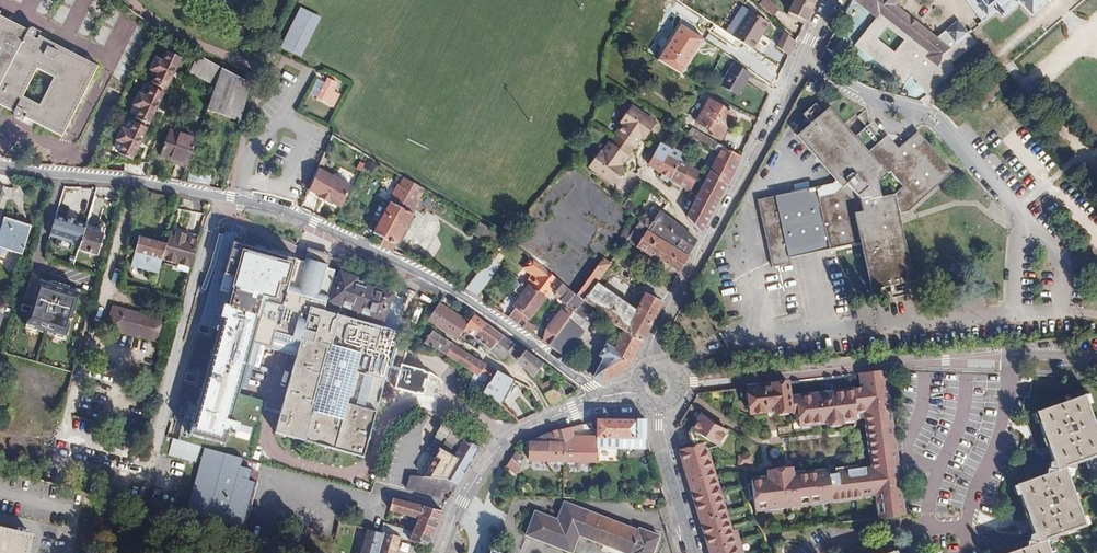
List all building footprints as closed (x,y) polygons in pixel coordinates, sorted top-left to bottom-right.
[(779,9),(769,0),(765,0),(760,6),(772,18),(779,9)] [(817,0),(796,0),(790,13),(808,21),(817,0)] [(905,32),(880,12),(877,16),(857,0),(853,0),(876,18),(854,45),(904,85),(913,78),(917,83),(916,84),(927,96),(951,74),(943,66),(942,67),(928,56),(931,52),(905,32)] [(877,16),(880,12),(905,32),(931,52),(928,56),(942,67),(943,66),(951,74),(955,70),(952,66),(976,44),(968,35),(970,33),(959,20),(939,38),(897,5),(902,0),(857,0),(877,16)] [(984,22),(998,10),(1004,18),(1021,3),(1031,16),(1050,0),(967,0),(984,22)] [(3,7),(0,5),(0,104),(23,116),(25,111),(29,113),(26,117),(64,136),(100,64),(40,34),(38,38),(34,36),(36,32),(0,13),(3,7)] [(293,54),(312,14),(302,9),(282,48),(293,54)] [(735,37),(755,50),(770,21),(750,10),(735,37)] [(737,26),(741,16),(735,13),(731,23),(737,26)] [(321,19),(312,14),(293,54),(301,58),(321,19)] [(971,17),(965,24),(972,30),(978,24),(971,17)] [(779,44),(794,51),(798,42),(783,35),(779,44)] [(184,58),(172,52),(167,61),(160,58),(153,70),(161,73),(156,83),(160,85),(158,89),(154,87),(149,96),(142,92),(136,105),(143,108),(138,118),(142,120),(140,123),(136,122),(131,131),(124,127),(118,140),(125,143),(120,153),(133,159),(148,128),(145,126),(147,122),(150,124),(166,93),(163,91),(164,87),(168,89),(184,58)] [(218,85),(224,67),(201,54),(192,72),(218,85)] [(752,75),(735,66),(723,87),(740,96),(752,75)] [(209,110),(241,119),(252,82),(224,67),(218,85),(209,110)] [(126,93),(131,85),(113,76),(109,84),(126,93)] [(335,82),(326,77),(324,82),(317,78),(309,93),(315,97),(314,98),(332,108),(339,94),(331,91),(335,82)] [(731,114),(708,99),(694,122),(710,132),(709,135),(715,138),(731,114)] [(619,134),(635,146),(637,147),(643,139),(642,138),(646,132),(649,134),(656,124),(634,107),(622,123),(624,124),(617,133),(619,134)] [(774,272),(791,267),(790,262),(831,252),(830,248),(862,240),(863,245),(875,293),(913,283),(897,216),(908,214),(952,173),(920,135),(901,151),(899,148),(898,149),(894,153),(885,143),(883,140),(869,125),(861,132),(865,136),(860,141),(856,136),(853,139),(827,110),(798,136),(844,187),(835,197),(818,201),(816,191),(758,205),(774,272)] [(174,158),(189,164),(198,140),(172,131),(162,157),(173,161),(174,158)] [(861,132),(856,136),(860,141),(865,136),(861,132)] [(901,151),(920,135),(917,132),(899,148),(901,151)] [(619,134),(615,140),(632,151),(635,146),(619,134)] [(889,139),(885,143),(894,153),(898,149),(889,139)] [(632,151),(615,140),(612,144),(628,156),(632,151)] [(660,169),(671,153),(670,152),(673,147),(663,141),(650,161),(660,169)] [(692,163),(704,144),(699,141),(697,145),(689,157),(687,160),(692,163)] [(630,157),(628,156),(612,144),(610,143),(603,152),(601,151),(592,164),(591,169),(612,184),(620,173),(617,171),(622,165),(623,165),(630,157)] [(727,185),(742,157),(723,147),(720,152),(710,172),(727,185)] [(686,163),(687,160),(689,157),(683,153),(679,158),(671,153),(660,169),(663,171),(670,176),(671,177),(683,161),(686,163)] [(690,165),(686,163),(683,161),(671,177),(690,190),(695,181),(684,174),(690,165)] [(695,181),(700,172),(690,165),(684,174),(695,181)] [(333,203),(343,208),(354,187),(320,169),(310,191),(321,196),(321,198),(332,204),(333,203)] [(670,176),(663,171),(660,175),(667,180),(670,176)] [(207,185),(209,177),(188,172),(186,180),(207,185)] [(701,233),(727,185),(710,172),(707,176),(687,215),(701,233)] [(385,239),(415,183),(403,176),(388,202),(392,204),(375,233),(385,239)] [(412,214),(426,190),(415,183),(385,239),(382,245),(395,251),(398,245),(400,246),(415,216),(412,214)] [(690,254),(697,240),(687,230),(686,231),(661,211),(661,212),(656,209),(651,217),(655,220),(650,228),(690,254)] [(640,219),(635,214),(612,249),(619,254),(627,241),(679,275),(688,257),(637,223),(640,219)] [(731,248),(743,220),(736,217),(724,246),(731,248)] [(23,253),(31,226),(5,218),(0,235),(0,258),(8,260),(11,249),(23,253)] [(76,226),(55,220),(49,239),(79,249),(86,225),(87,224),(78,221),(76,226)] [(79,249),(79,251),(98,257),(106,231),(86,225),(79,249)] [(498,248),(506,237),(488,227),(481,238),(498,248)] [(178,232),(172,230),(170,237),(176,239),(178,232)] [(197,240),(199,234),(187,231),(186,234),(186,237),(197,240)] [(168,244),(163,260),(178,264),(180,259),(191,262),(197,240),(186,237),(186,234),(178,232),(176,239),(170,237),(168,244)] [(133,264),(160,272),(163,260),(168,244),(140,236),(133,264)] [(515,245),(506,237),(498,248),(492,257),(501,264),(515,245)] [(250,238),(248,246),(272,252),(278,254),(280,246),(250,238)] [(830,248),(831,252),(863,245),(862,240),(830,248)] [(238,393),(251,344),(292,355),(295,355),(291,370),(275,432),(366,458),(383,399),(396,350),(401,335),(343,318),(325,313),(330,297),(347,304),(359,308),(358,312),(387,322),(385,327),(406,334),(408,328),(406,327),(409,321),(399,317),(404,300),(394,297),(395,295),(358,282),(359,279),(343,273),(342,278),(335,276),(336,271),(329,269),(305,262),(293,258),(278,254),(272,252),(248,246),(230,241),(219,282),(217,288),(226,291),(217,327),(198,398),(189,396),(177,442),(205,449),(249,461),(264,400),(238,393)] [(305,262),(329,269),(334,250),(310,243),(305,262)] [(501,264),(492,257),(466,290),(476,296),(501,264)] [(598,281),(611,264),(604,258),(593,273),(580,263),(564,285),(583,301),(597,309),(602,311),(608,320),(627,331),(639,308),(598,281)] [(550,273),(544,268),(531,286),(546,297),(552,288),(558,280),(550,273)] [(56,288),(58,282),(40,276),(32,304),(23,301),(21,307),(30,310),(26,324),(66,336),(80,289),(64,283),(62,290),(56,288)] [(583,301),(564,285),(558,280),(552,288),(561,296),(559,299),(576,311),(579,306),(583,301)] [(546,297),(531,286),(514,307),(516,308),(509,318),(519,324),(524,319),(526,316),(530,318),(546,297)] [(226,291),(217,288),(208,325),(217,327),(226,291)] [(644,341),(663,303),(646,294),(639,308),(627,331),(644,341)] [(579,306),(594,314),(597,309),(583,301),(579,306)] [(470,322),(439,303),(427,320),(457,339),(465,329),(475,337),(485,322),(474,315),(470,322)] [(115,307),(109,327),(161,342),(167,322),(115,307)] [(544,342),(550,346),(571,317),(563,311),(546,330),(544,342)] [(550,346),(566,357),(591,324),(575,312),(571,317),(550,346)] [(502,335),(485,322),(475,337),(491,350),(502,335)] [(528,322),(523,327),(533,334),(537,328),(528,322)] [(434,327),(425,343),(435,349),(437,348),(447,355),(453,344),(441,336),(443,333),(434,327)] [(630,369),(644,341),(627,331),(618,350),(607,344),(600,356),(605,358),(601,366),(596,364),(590,375),(601,383),(630,369)] [(505,360),(510,353),(508,352),(514,344),(502,335),(491,350),(505,360)] [(453,344),(447,355),(456,360),(462,350),(453,344)] [(534,377),(542,364),(514,344),(508,352),(510,353),(534,377)] [(462,350),(456,360),(474,372),(478,374),(479,371),(489,378),(494,369),(462,350)] [(888,369),(861,373),(862,387),(865,410),(872,470),(875,495),(878,519),(906,516),(888,369)] [(485,393),(502,405),(509,392),(513,394),(519,382),(497,371),(490,384),(485,393)] [(468,382),(485,393),(490,384),(476,376),(478,374),(474,372),(468,382)] [(545,393),(552,405),(566,397),(560,385),(556,388),(551,380),(542,386),(546,393),(545,393)] [(790,396),(788,382),(747,387),(750,414),(775,411),(775,413),(792,412),(790,396)] [(862,387),(790,396),(792,412),(798,411),(799,425),(827,422),(827,424),(843,422),(843,420),(857,418),(856,411),(865,410),(862,387)] [(1067,467),(1096,457),(1096,424),(1087,395),(1037,412),(1058,470),(1067,467)] [(690,433),(694,447),(706,443),(707,449),(718,446),(728,432),(701,415),(690,433)] [(646,439),(647,421),(597,420),(597,437),(563,436),(565,442),(565,461),(598,462),(598,461),(613,461),(613,445),(622,445),(646,446),(647,443),(650,443),(649,438),(646,439)] [(480,447),(451,430),(447,438),(462,446),(456,457),(441,448),(423,478),(432,479),(442,480),(446,481),(459,484),(480,447)] [(530,461),(565,461),(565,442),(563,436),(563,435),(561,430),(548,434),(527,444),(527,447),(530,447),(530,461)] [(680,451),(711,552),(739,552),(732,530),(707,449),(706,443),(694,447),(680,451)] [(249,461),(205,449),(188,511),(246,527),(259,482),(251,480),(254,469),(251,468),(253,462),(249,461)] [(516,452),(506,468),(514,476),(527,462),(516,452)] [(406,458),(402,476),(408,476),(413,460),(406,458)] [(862,496),(875,495),(872,470),(868,470),(868,468),(859,469),(859,465),(794,473),(793,466),(768,470),(768,475),(752,477),(756,510),(862,497),(862,496)] [(1067,467),(1058,470),(1017,485),(1038,544),(1048,540),(1088,526),(1067,467)] [(432,479),(423,478),(414,477),(410,491),(440,498),(443,489),(454,491),(459,484),(446,481),(442,480),(432,479)] [(386,524),(384,533),(401,537),(428,545),(443,510),(393,498),(390,510),(420,518),(414,532),(386,524)] [(565,503),(558,521),(536,513),(526,536),(568,552),(573,552),(580,536),(622,552),(651,552),(658,537),(640,530),(639,533),(565,503)] [(442,547),(448,523),(441,521),(434,544),(442,547)] [(0,529),(0,552),(28,552),(32,536),(0,529)] [(732,530),(739,552),(744,552),(737,530),(735,529),(732,530)] [(384,533),(379,552),(397,552),(401,537),(384,533)] [(1038,544),(1013,552),(1053,552),(1048,540),(1038,544)]
